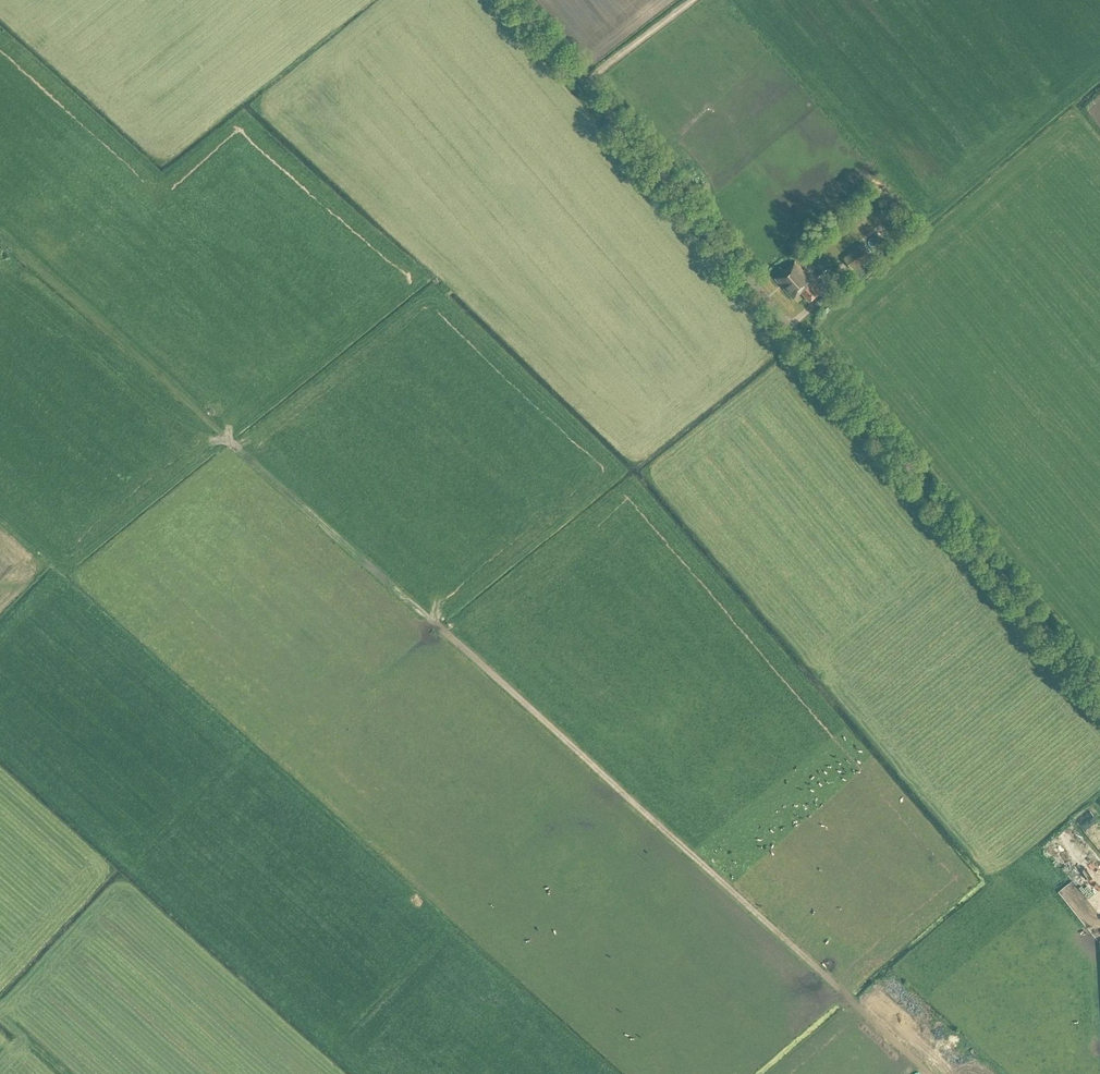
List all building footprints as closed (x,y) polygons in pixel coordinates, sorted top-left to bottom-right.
[(864,246),(862,243),(843,258),(853,270),(871,255),(869,252),(872,249),(868,244),(864,246)] [(809,302),(821,291),(795,261),(775,278),(793,299),(801,292),(809,302)]
